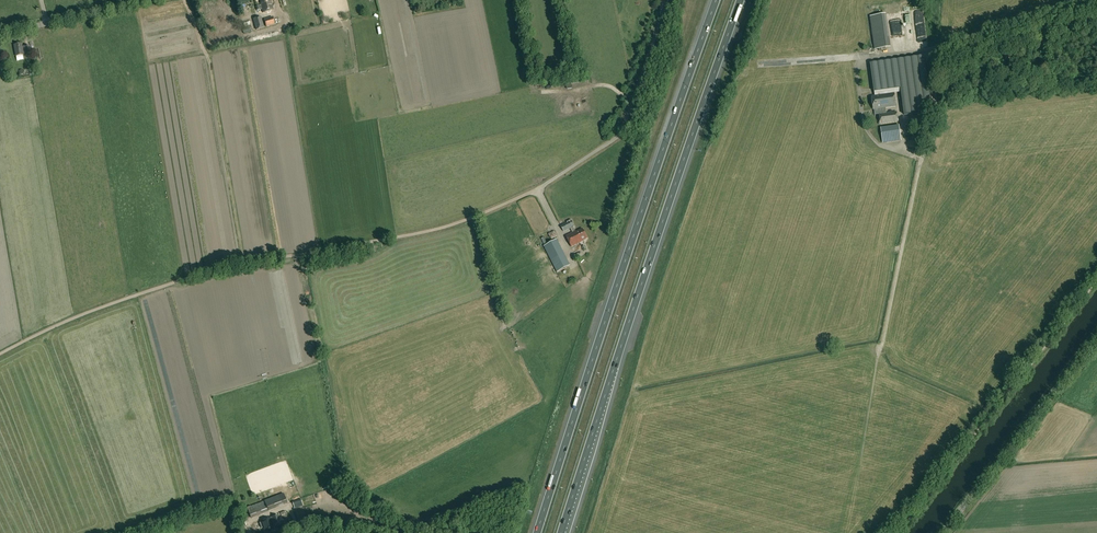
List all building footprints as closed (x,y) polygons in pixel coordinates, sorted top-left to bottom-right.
[(263,12),(273,10),(271,2),(270,2),(270,0),(260,0),(262,4),(261,4),(261,5),(255,7),(257,11),(262,9),(263,12)] [(914,2),(893,4),(894,15),(906,14),(906,17),(915,16),(915,12),(914,2)] [(876,47),(891,46),(889,11),(874,12),(876,47)] [(261,17),(253,19),(256,30),(264,28),(261,17)] [(908,38),(906,17),(897,18),(899,39),(908,38)] [(272,18),(264,20),(266,27),(275,25),(272,18)] [(253,31),(251,25),(242,27),(244,34),(253,31)] [(23,55),(26,54),(24,46),(22,47),(21,44),(14,45),(16,56),(23,55)] [(923,56),(870,64),(874,92),(900,88),(904,115),(925,112),(924,107),(930,106),(923,56)] [(894,93),(871,96),(873,110),(874,110),(875,115),(879,114),(886,113),(886,108),(896,107),(894,93)] [(886,113),(879,114),(880,124),(898,122),(896,112),(886,113)] [(899,125),(881,128),(882,139),(900,137),(899,125)] [(587,238),(583,228),(576,231),(574,227),(575,226),(571,220),(567,222),(567,223),(561,226),(564,232),(570,229),(572,233),(566,236),(571,247),(583,241),(587,238)] [(554,231),(548,234),(551,239),(557,236),(554,231)] [(570,266),(557,240),(544,246),(557,273),(570,266)] [(268,511),(287,504),(283,494),(264,501),(265,501),(247,508),(251,518),(261,514),(261,515),(268,512),(268,511)] [(302,502),(300,499),(292,502),(295,509),(303,506),(302,502)] [(273,525),(280,522),(278,515),(270,518),(273,525)] [(266,532),(274,530),(273,526),(273,525),(270,518),(261,521),(263,528),(264,528),(266,532)]
